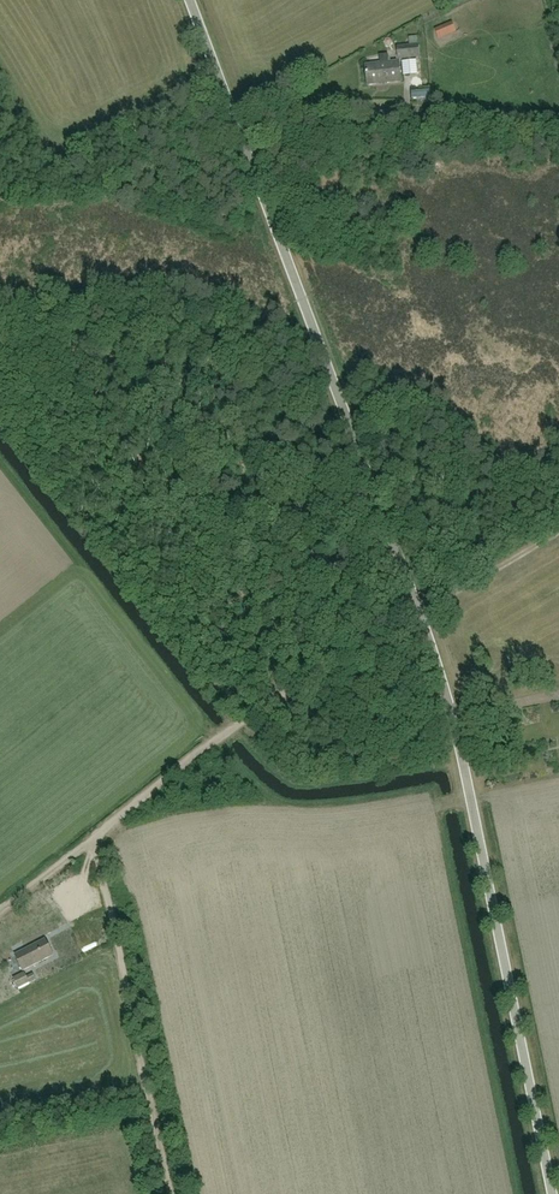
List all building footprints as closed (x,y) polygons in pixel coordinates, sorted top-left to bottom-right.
[(399,59),(419,57),(417,37),(409,38),(410,45),(397,46),(399,59)] [(380,64),(366,65),(368,84),(401,81),(399,62),(389,63),(388,54),(379,55),(380,64)] [(294,257),(300,274),(306,272),(299,255),(294,257)] [(53,954),(45,939),(15,955),(23,970),(53,954)] [(33,974),(27,977),(24,972),(13,977),(19,989),(30,983),(36,980),(33,974)]
